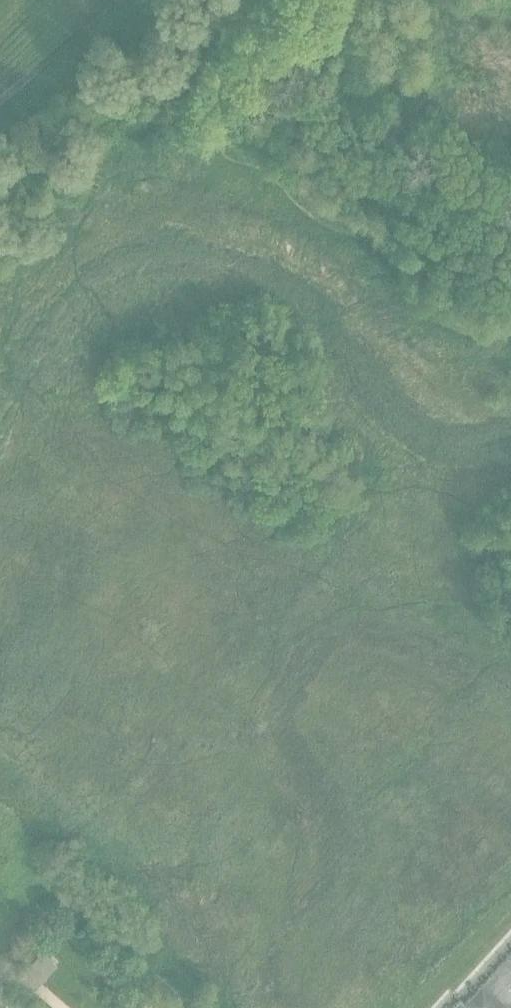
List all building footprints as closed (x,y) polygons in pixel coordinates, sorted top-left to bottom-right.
[(464,1002),(459,998),(450,1007),(510,1007),(510,950),(464,1002)]
